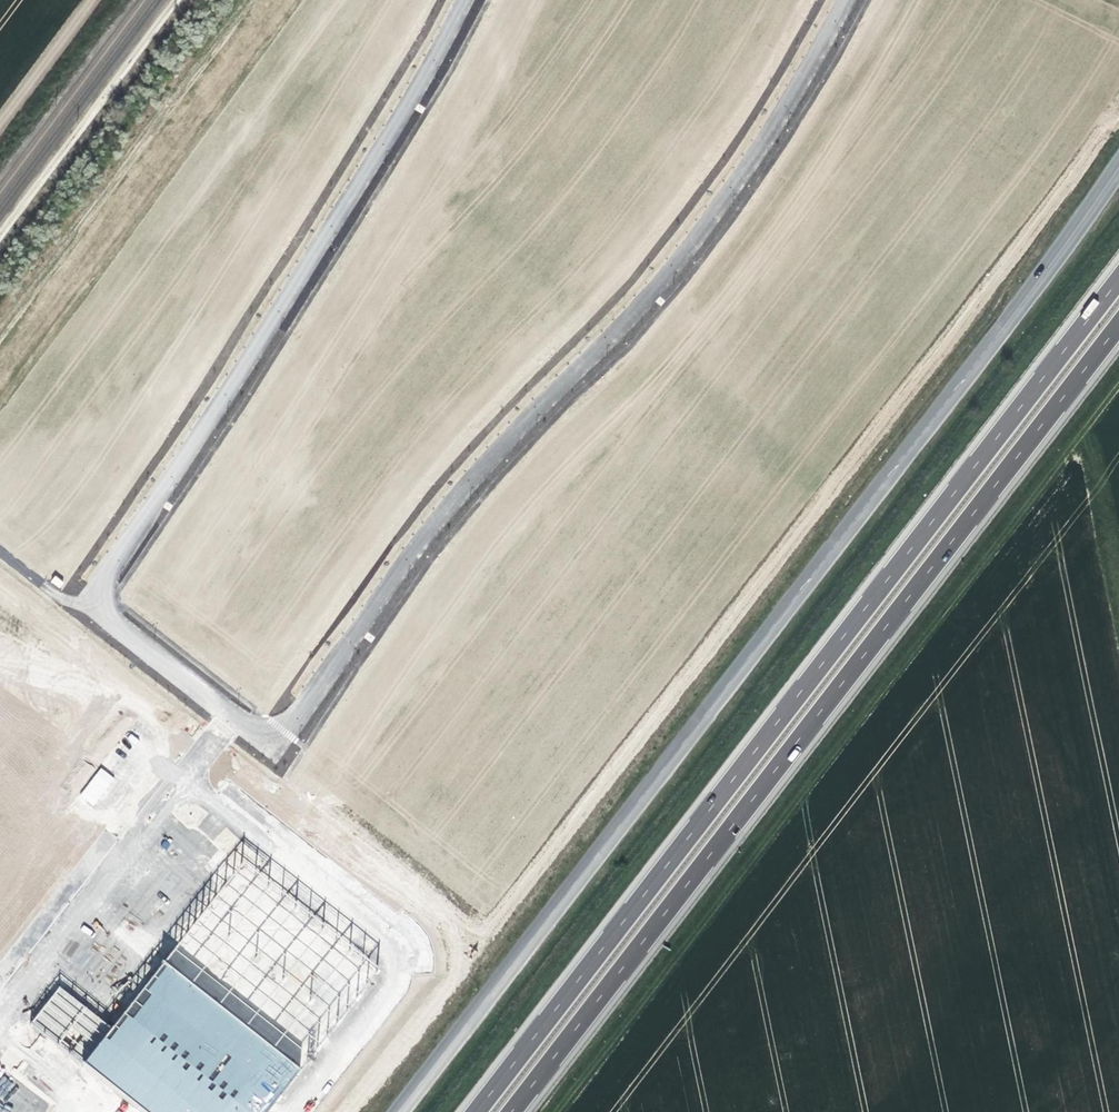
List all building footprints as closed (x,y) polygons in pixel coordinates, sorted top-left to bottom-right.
[(93,806),(115,779),(101,768),(79,795),(93,806)] [(377,973),(238,865),(110,1029),(60,990),(29,1029),(137,1111),(269,1111),(377,973)]
